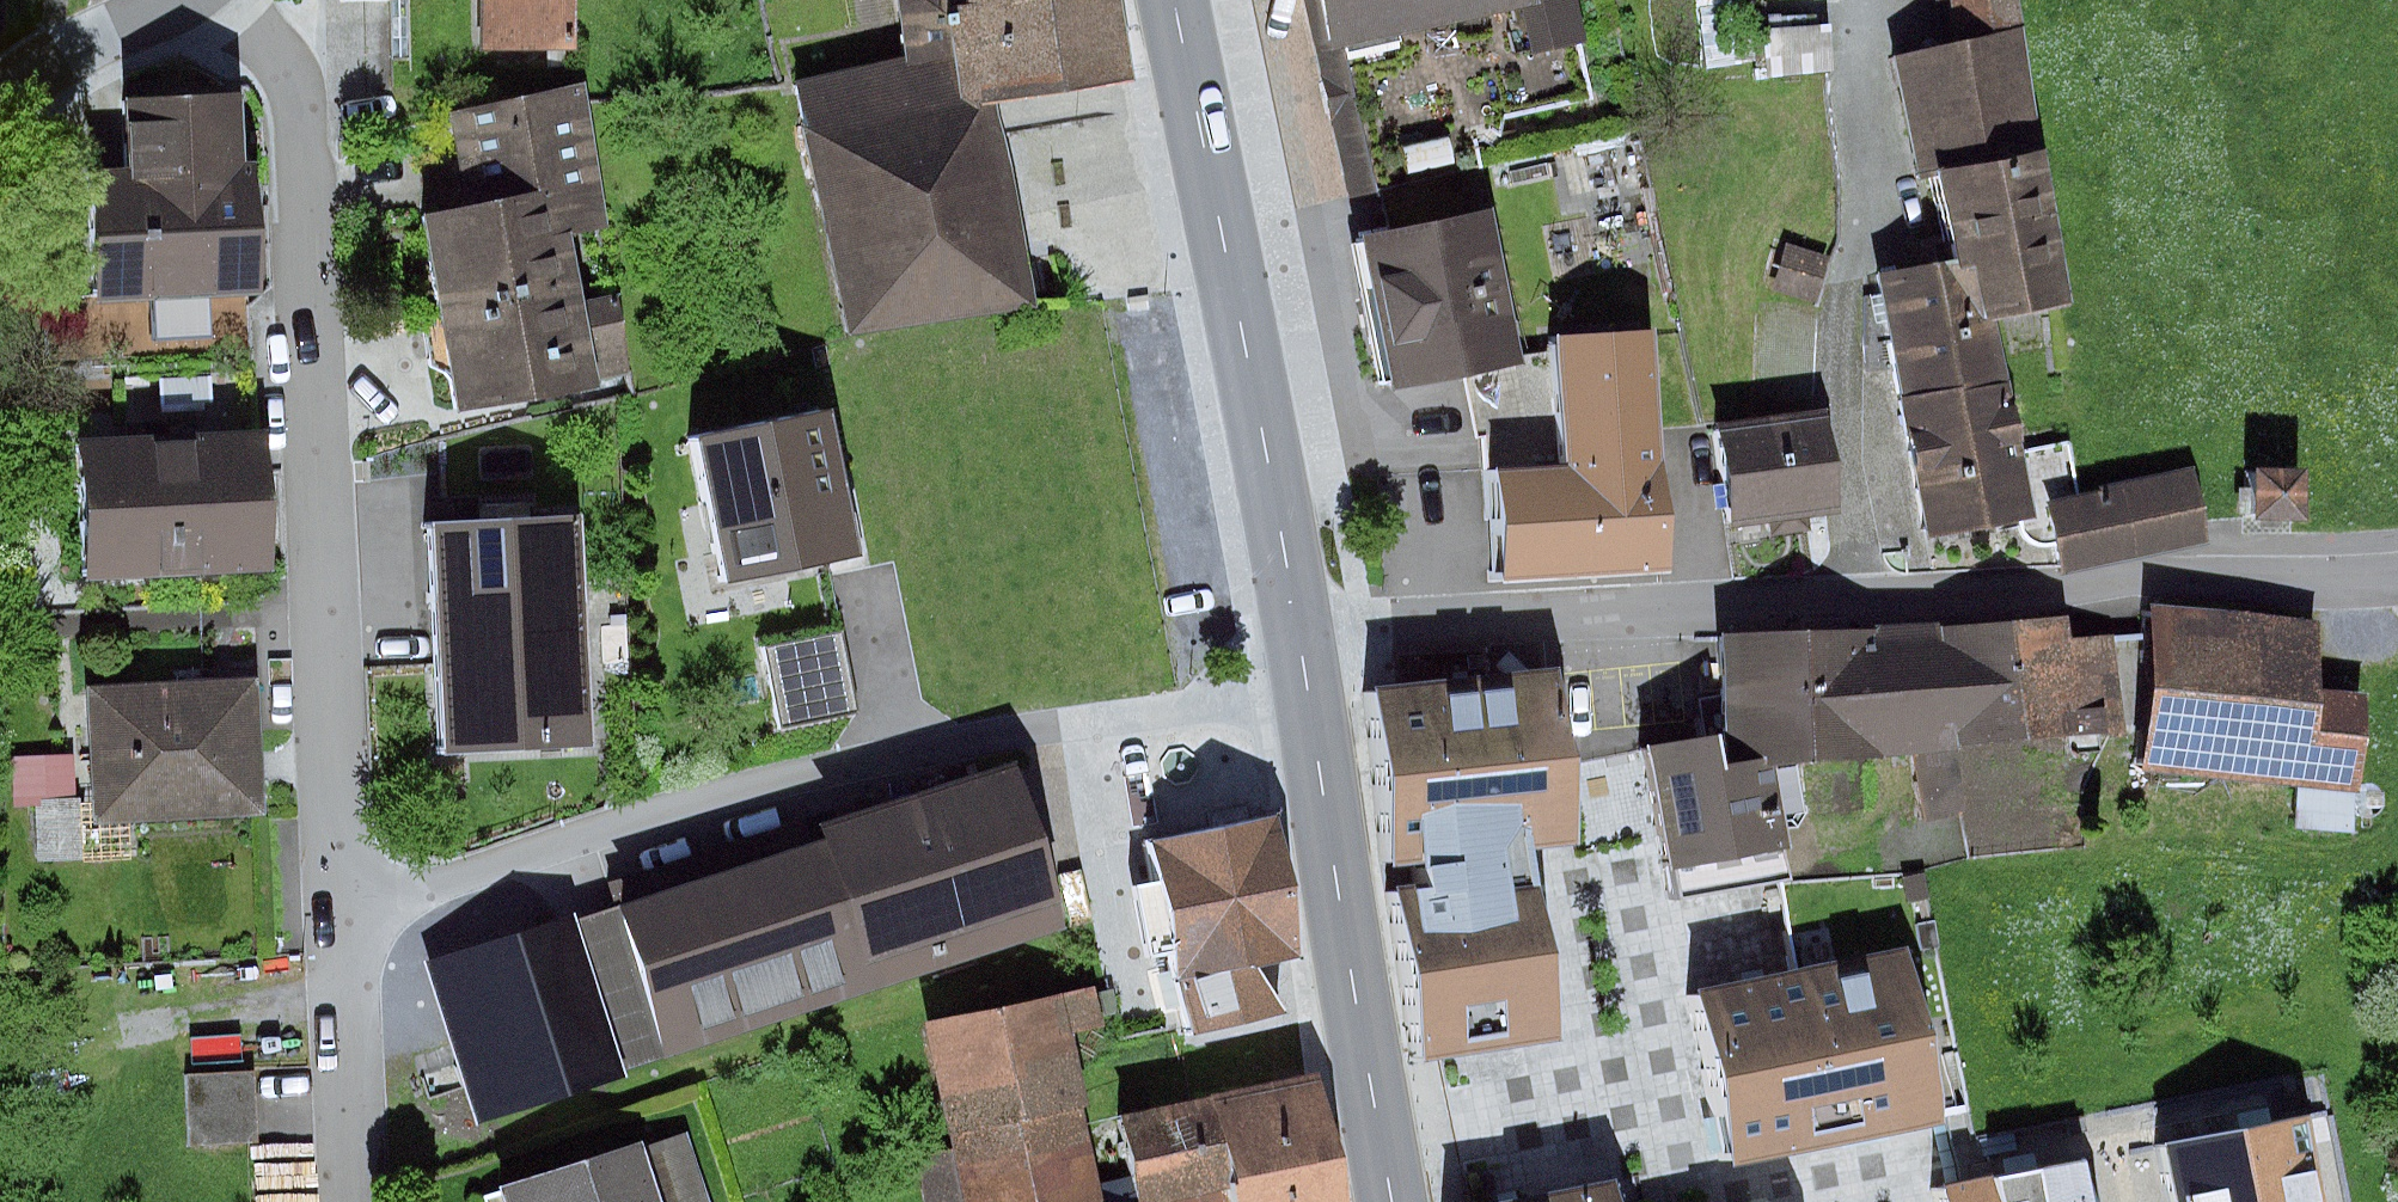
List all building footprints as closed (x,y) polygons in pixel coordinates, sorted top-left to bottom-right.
[(482,50),(568,51),(569,0),(482,0),(482,50)] [(918,75),(800,94),(841,340),(1042,306),(1008,103),(1139,80),(1126,0),(905,0),(918,75)] [(1319,50),(1338,45),(1346,77),(1395,66),(1387,30),(1516,0),(1529,55),(1579,43),(1569,0),(1308,0),(1319,50)] [(1953,41),(2018,31),(2014,0),(1947,0),(1953,41)] [(1944,255),(1956,328),(1992,322),(2063,311),(2018,31),(1953,41),(1895,49),(1916,174),(1930,171),(1944,255)] [(429,115),(446,213),(540,196),(547,236),(566,233),(606,226),(582,88),(429,115)] [(155,130),(120,131),(122,174),(84,176),(90,292),(149,289),(153,354),(206,351),(202,289),(242,287),(232,101),(153,106),(155,130)] [(446,213),(420,215),(453,417),(601,393),(598,378),(624,374),(612,305),(579,310),(566,233),(547,236),(540,196),(446,213)] [(1345,238),(1374,385),(1459,375),(1510,369),(1507,349),(1481,207),(1345,238)] [(1819,264),(1786,254),(1775,290),(1808,301),(1819,264)] [(1944,255),(1869,270),(1893,396),(2004,373),(1992,322),(1956,328),(1944,255)] [(1510,369),(1459,375),(1466,439),(1477,438),(1493,583),(1639,568),(1615,338),(1507,349),(1510,369)] [(2004,373),(1893,396),(1921,534),(2033,511),(2004,373)] [(822,406),(691,434),(723,587),(855,559),(822,406)] [(1814,423),(1713,437),(1725,523),(1827,509),(1814,423)] [(248,434),(82,441),(87,572),(254,565),(248,434)] [(2194,465),(2044,500),(2060,567),(2210,532),(2194,465)] [(583,516),(437,523),(443,639),(587,632),(583,516)] [(2321,620),(2154,603),(2138,761),(2150,760),(2355,782),(2365,693),(2314,688),(2321,620)] [(1996,605),(1823,621),(1834,748),(1923,741),(1929,802),(1968,798),(1963,738),(2008,733),(1998,615),(1996,605)] [(2062,609),(1998,615),(2008,733),(2122,723),(2113,624),(2064,628),(2062,609)] [(1823,621),(1712,630),(1723,758),(1764,754),(1834,748),(1823,621)] [(840,622),(767,637),(784,719),(857,704),(840,622)] [(587,632),(443,639),(448,750),(592,743),(587,632)] [(1378,676),(1360,678),(1376,843),(1392,841),(1503,830),(1578,823),(1573,774),(1561,658),(1378,676)] [(264,803),(256,671),(84,682),(93,815),(264,803)] [(1691,727),(1636,739),(1641,765),(1660,860),(1775,843),(1764,754),(1723,758),(1700,761),(1691,727)] [(996,763),(422,959),(477,1120),(823,1002),(1051,924),(996,763)] [(1269,827),(1151,845),(1178,1015),(1265,1001),(1259,958),(1289,953),(1269,827)] [(1392,841),(1376,843),(1409,1053),(1426,1050),(1541,1030),(1503,830),(1392,841)] [(1731,977),(1696,985),(1733,1154),(1944,1108),(1907,939),(1793,964),(1731,977)] [(920,1039),(943,1158),(913,1164),(921,1201),(1091,1201),(1053,1012),(920,1039)] [(260,1065),(192,1069),(195,1139),(264,1135),(260,1065)] [(1214,1096),(1233,1185),(1236,1201),(1339,1201),(1314,1076),(1214,1096)] [(1214,1096),(1126,1115),(1144,1201),(1151,1201),(1233,1185),(1214,1096)] [(2152,1136),(2166,1201),(2309,1201),(2290,1109),(2152,1136)] [(512,1196),(514,1201),(656,1201),(639,1152),(512,1196)] [(1935,1179),(1940,1201),(2083,1201),(2073,1152),(1955,1176),(1935,1179)] [(1612,1174),(1467,1201),(1617,1201),(1612,1174)]
